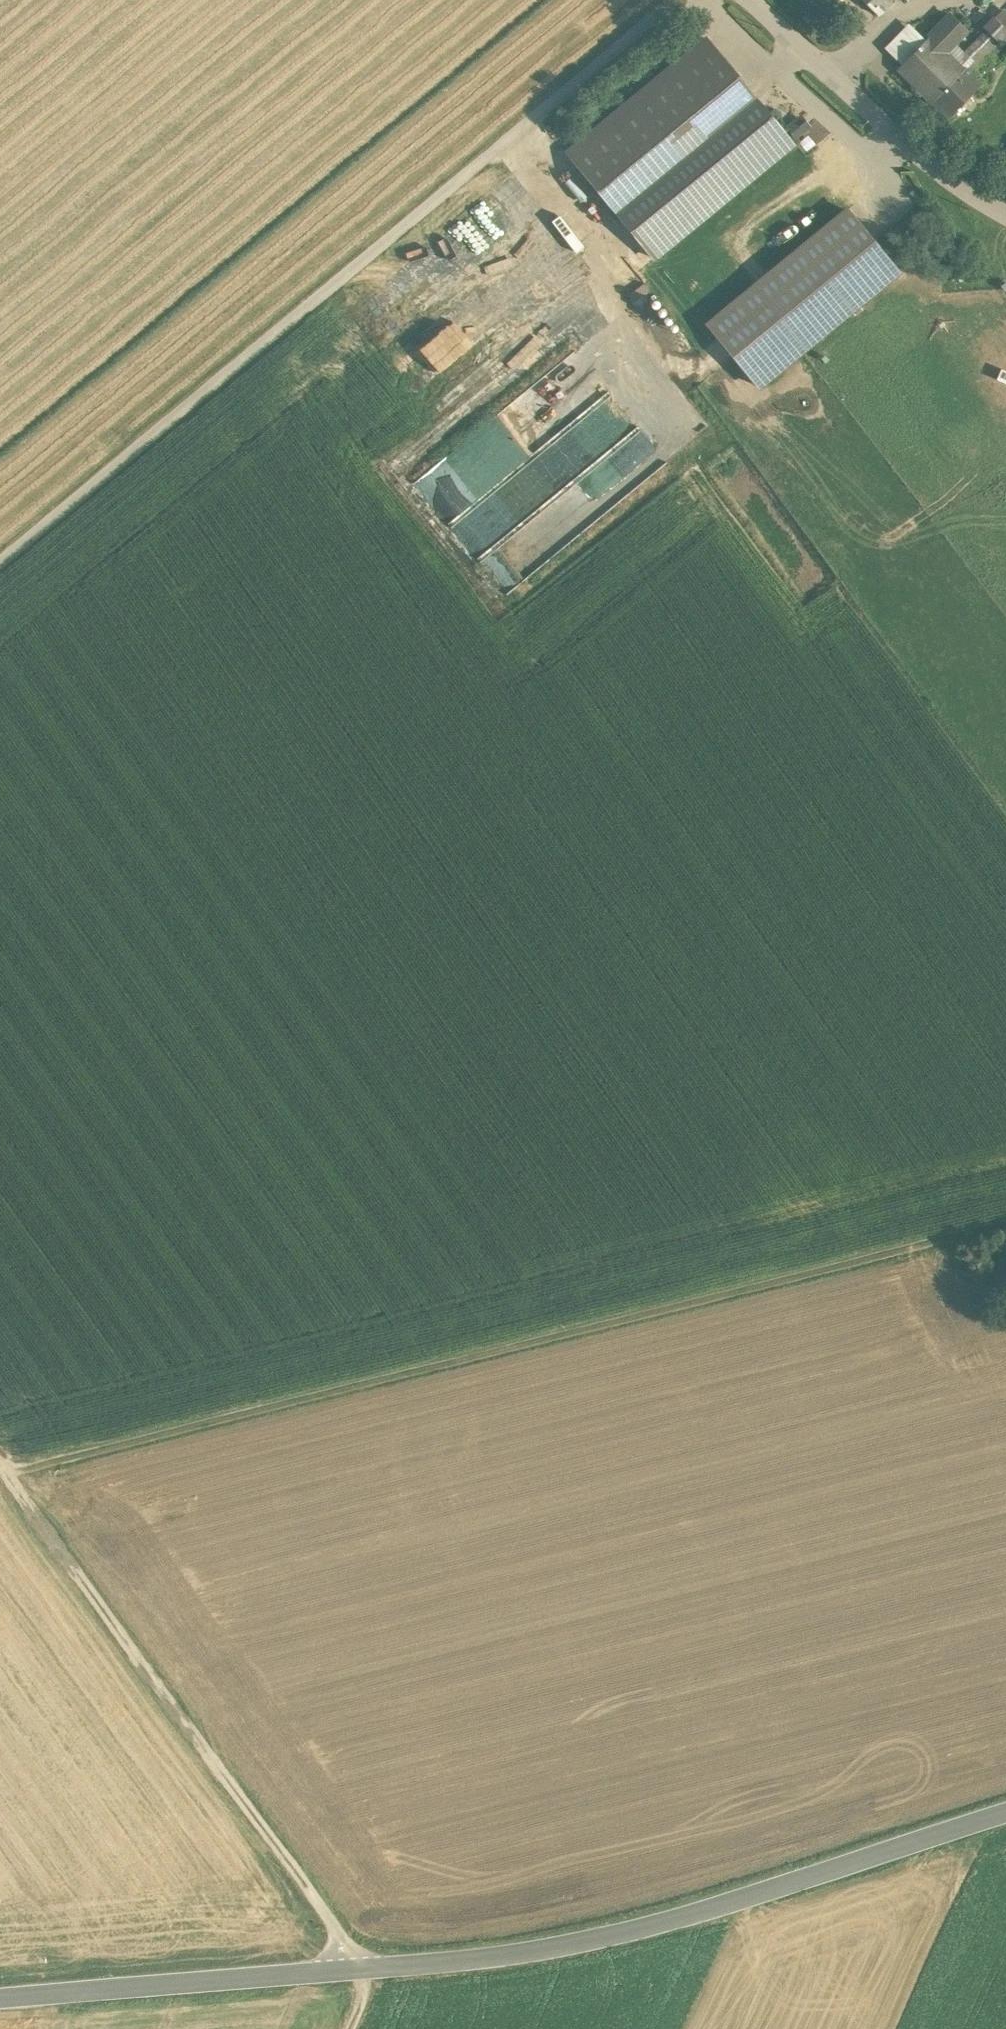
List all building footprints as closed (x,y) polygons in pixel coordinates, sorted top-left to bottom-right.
[(877,16),(893,0),(861,0),(877,16)] [(949,15),(928,37),(944,53),(947,50),(966,31),(949,15)] [(993,18),(983,28),(986,31),(998,43),(1005,35),(1005,31),(993,18)] [(986,31),(965,53),(977,65),(998,43),(986,31)] [(928,37),(897,69),(932,103),(965,68),(947,50),(944,53),(928,37)] [(690,51),(567,153),(615,212),(754,98),(706,39),(700,44),(690,51)] [(696,39),(686,46),(690,51),(700,44),(696,39)] [(965,68),(932,103),(946,117),(980,82),(965,68)] [(754,98),(615,212),(653,258),(792,144),(754,98)] [(846,207),(706,323),(758,386),(899,270),(846,207)] [(471,346),(526,293),(510,276),(461,322),(466,327),(459,334),(471,346)] [(422,389),(458,358),(438,335),(402,365),(422,389)] [(543,407),(563,391),(549,375),(530,391),(543,407)]
